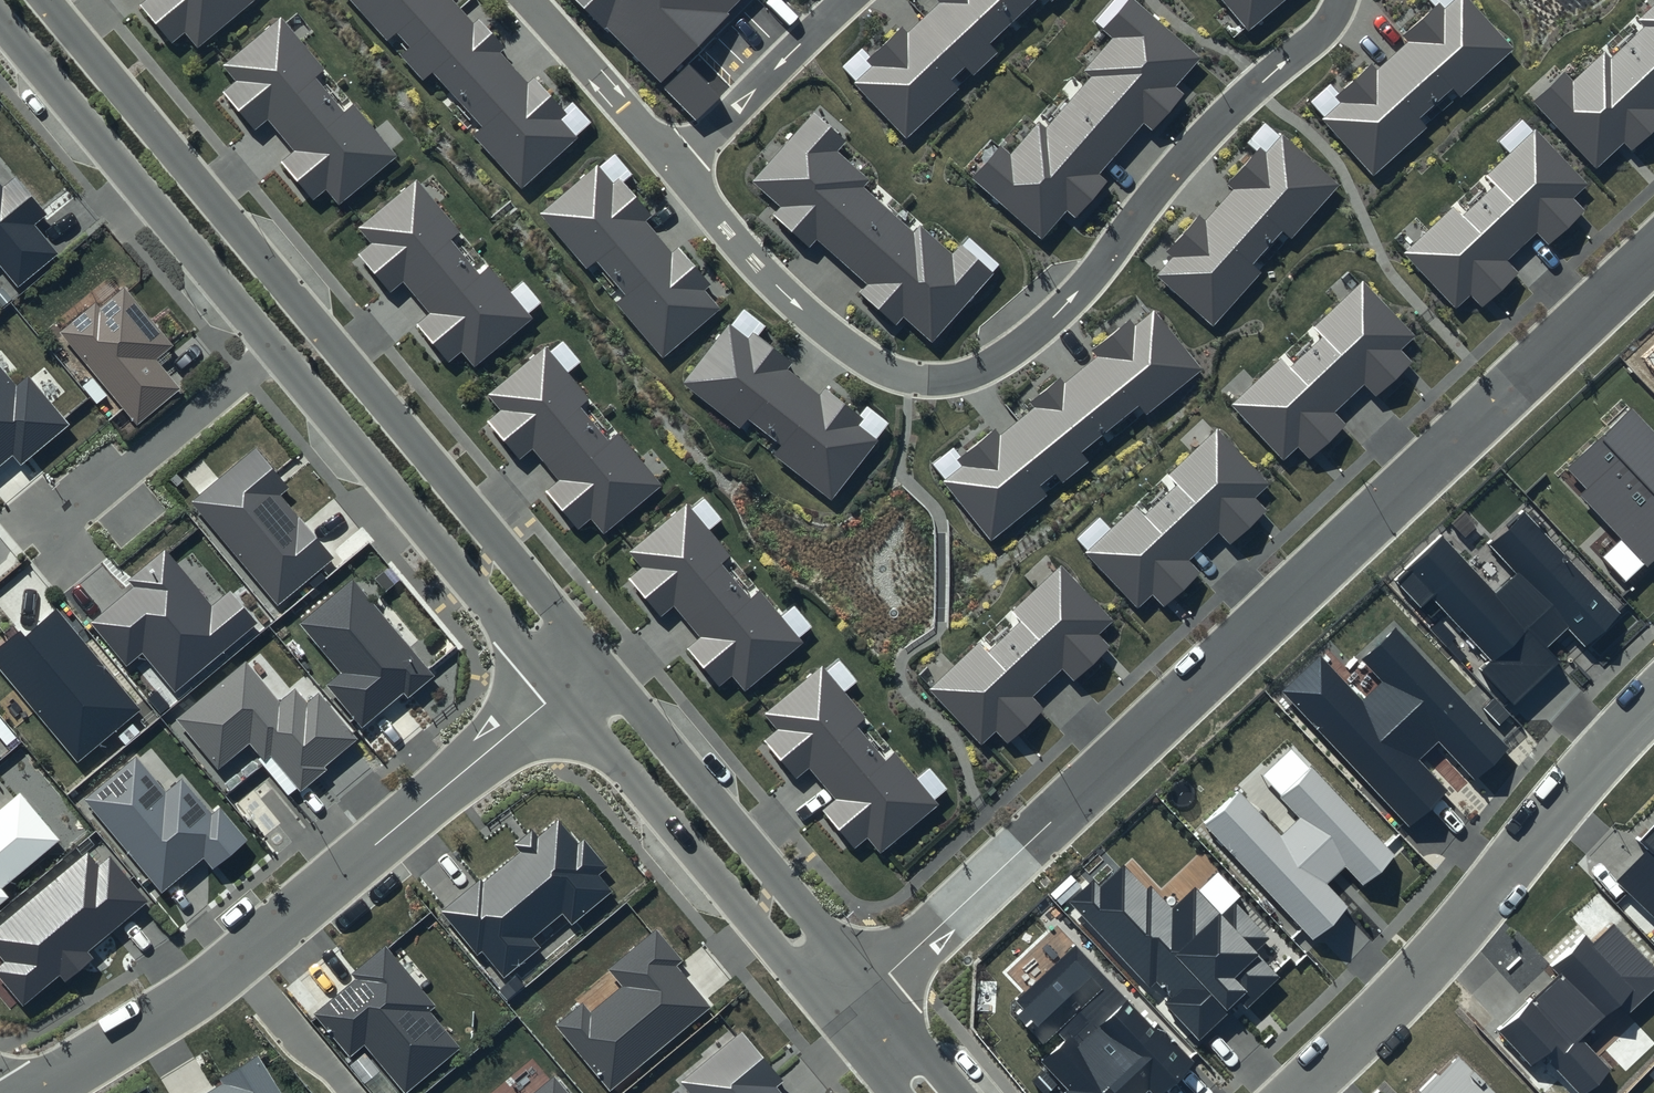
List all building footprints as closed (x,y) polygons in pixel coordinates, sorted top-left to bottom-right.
[(190,48),(244,0),(147,0),(190,48)] [(574,135),(454,0),(358,0),(520,182),(574,135)] [(254,125),(261,120),(290,154),(283,160),(311,191),(317,186),(336,207),(393,157),(273,19),(222,63),(230,72),(224,77),(231,85),(224,91),(254,125)] [(11,177),(4,184),(0,179),(0,276),(9,285),(54,243),(31,218),(41,209),(11,177)] [(384,286),(396,277),(427,315),(420,320),(461,372),(525,320),(410,178),(357,220),(370,236),(354,249),(384,286)] [(496,406),(483,416),(511,452),(522,444),(593,534),(652,487),(541,347),(485,392),(496,406)] [(66,422),(30,381),(23,386),(0,360),(0,478),(66,422)] [(234,459),(227,450),(180,488),(271,598),(330,549),(247,449),(234,459)] [(712,555),(721,546),(676,501),(616,561),(741,687),(792,635),(712,555)] [(76,754),(131,707),(41,603),(0,638),(0,665),(76,754)] [(794,768),(801,762),(828,794),(819,802),(851,840),(861,831),(875,847),(929,801),(811,663),(758,709),(774,728),(766,735),(794,768)] [(128,755),(83,795),(164,886),(200,854),(207,862),(237,835),(187,780),(167,798),(128,755)] [(539,943),(533,936),(559,915),(567,924),(612,885),(551,814),(442,908),(500,976),(539,943)] [(0,917),(0,954),(4,958),(0,962),(0,966),(27,997),(140,895),(100,850),(90,859),(79,847),(0,917)] [(607,978),(558,1018),(609,1081),(708,1001),(648,928),(599,968),(607,978)] [(735,1030),(671,1083),(679,1092),(789,1092),(735,1030)] [(251,1054),(192,1092),(277,1092),(251,1054)] [(542,1071),(519,1092),(563,1092),(542,1071)]
